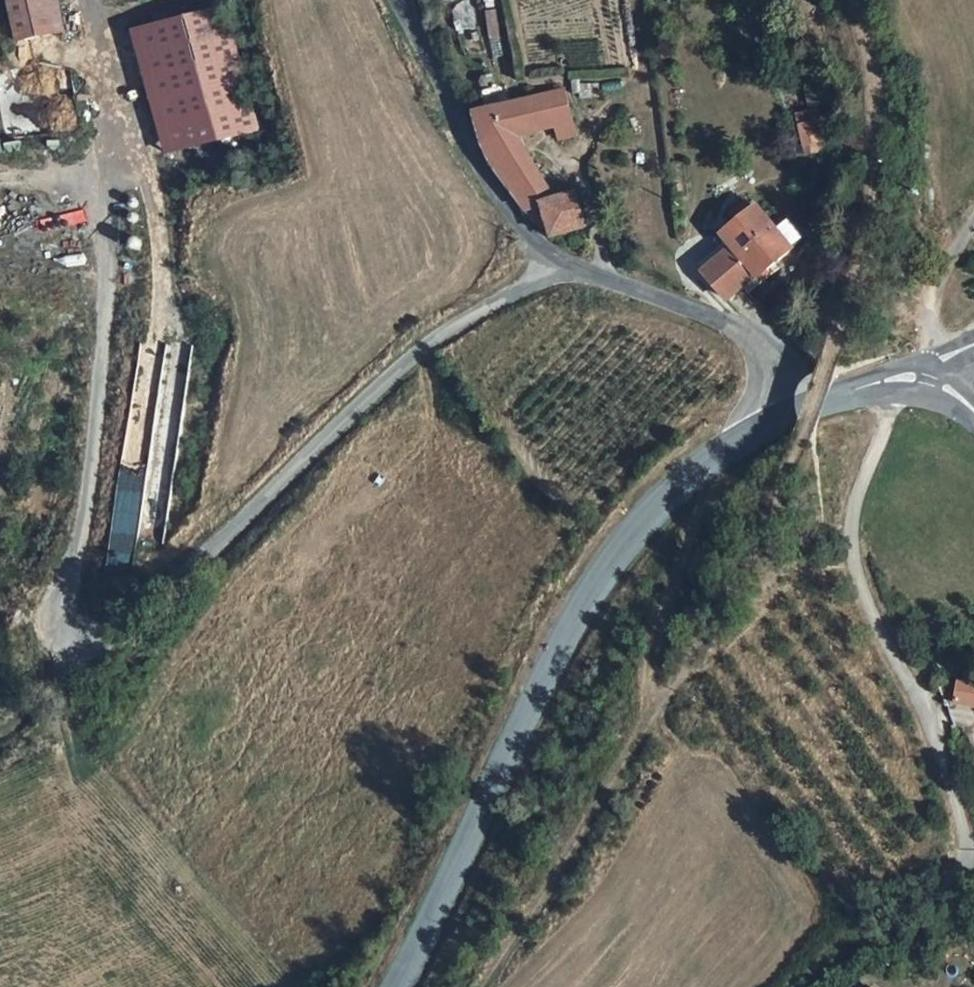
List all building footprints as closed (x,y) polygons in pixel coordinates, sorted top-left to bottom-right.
[(23,40),(57,32),(50,0),(14,0),(23,40)] [(215,1),(136,8),(149,159),(229,153),(215,1)] [(485,146),(496,168),(524,154),(521,133),(555,124),(558,135),(572,132),(564,88),(531,96),(479,111),(485,146)] [(812,110),(792,115),(804,157),(823,151),(812,110)] [(511,189),(527,208),(576,192),(568,172),(546,179),(524,154),(496,168),(511,189)] [(550,240),(588,228),(576,192),(527,208),(551,231),(550,240)] [(730,215),(737,224),(752,212),(745,203),(730,215)] [(737,224),(724,234),(733,247),(756,275),(758,278),(789,253),(755,210),(752,212),(737,224)] [(756,275),(733,247),(705,269),(727,298),(756,275)] [(162,356),(137,540),(164,543),(188,360),(162,356)] [(965,697),(973,715),(973,692),(965,697)]
